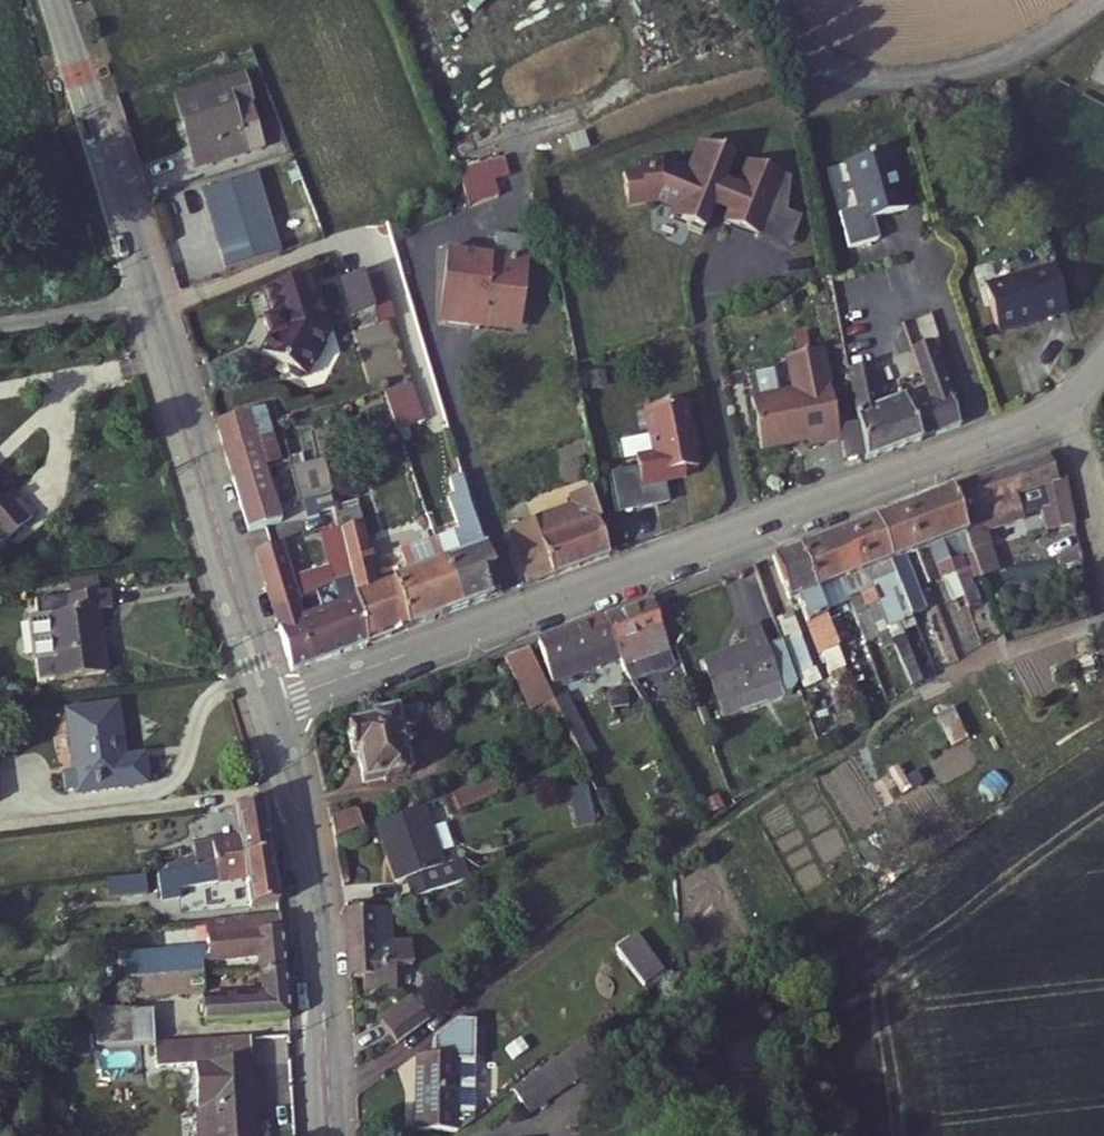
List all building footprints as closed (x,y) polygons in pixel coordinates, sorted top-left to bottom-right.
[(247,150),(235,107),(255,100),(249,77),(178,96),(198,164),(247,150)] [(268,145),(255,100),(235,107),(247,150),(268,145)] [(852,236),(884,228),(878,206),(912,197),(895,136),(853,148),(865,195),(843,200),(852,236)] [(688,165),(664,153),(652,155),(653,163),(641,165),(624,166),(627,198),(657,195),(672,202),(669,210),(687,219),(689,224),(700,229),(714,199),(717,198),(731,204),(723,219),(757,234),(784,173),(750,159),(739,184),(736,185),(723,180),(735,152),(709,140),(694,173),(689,171),(690,168),(688,165)] [(494,182),(510,177),(502,156),(456,172),(469,206),(498,195),(494,182)] [(250,163),(195,180),(218,259),(273,243),(250,163)] [(784,173),(757,234),(787,247),(800,217),(786,211),(791,177),(784,173)] [(539,283),(527,220),(448,234),(460,306),(501,298),(500,290),(539,283)] [(847,250),(852,268),(887,258),(882,240),(847,250)] [(1068,302),(1056,256),(986,273),(999,319),(1068,302)] [(304,272),(258,288),(266,315),(259,316),(262,332),(255,346),(282,362),(282,369),(290,374),(297,371),(323,328),(304,272)] [(371,309),(387,303),(377,272),(360,278),(371,309)] [(358,273),(337,280),(350,317),(371,309),(360,278),(358,273)] [(387,303),(371,309),(375,322),(392,315),(387,303)] [(874,330),(851,334),(863,408),(869,443),(870,446),(963,413),(930,309),(912,315),(930,369),(909,376),(904,361),(881,370),(874,330)] [(801,326),(803,339),(822,335),(820,323),(801,326)] [(813,431),(844,425),(842,411),(828,334),(822,335),(803,339),(792,340),(798,374),(756,381),(765,433),(811,425),(813,431)] [(411,367),(385,375),(395,412),(422,404),(411,367)] [(645,393),(649,439),(640,440),(642,451),(633,452),(624,453),(630,491),(661,487),(658,465),(668,464),(667,457),(679,456),(693,454),(691,437),(694,437),(690,411),(687,411),(684,388),(645,393)] [(263,392),(248,396),(256,419),(270,414),(263,392)] [(216,407),(248,506),(280,497),(265,448),(256,419),(248,396),(216,407)] [(869,443),(863,408),(842,411),(844,425),(848,447),(869,443)] [(279,443),(270,414),(256,419),(265,448),(279,443)] [(632,441),(633,452),(642,451),(640,440),(632,441)] [(302,479),(315,476),(308,445),(291,449),(298,480),(302,479)] [(630,491),(624,453),(608,455),(613,493),(630,491)] [(667,457),(668,464),(679,462),(679,456),(667,457)] [(1030,513),(1048,508),(1051,534),(1076,528),(1066,480),(1056,479),(1052,458),(961,485),(982,550),(999,544),(992,526),(1030,514),(1030,513)] [(487,567),(498,564),(465,459),(452,463),(457,480),(452,481),(462,515),(434,524),(435,529),(456,591),(491,579),(487,567)] [(378,562),(352,463),(327,470),(327,473),(331,488),(335,505),(365,623),(392,613),(378,562)] [(521,493),(541,558),(604,538),(593,503),(599,501),(594,470),(521,493)] [(316,491),(331,488),(327,473),(315,476),(302,479),(308,497),(317,495),(316,491)] [(982,550),(961,485),(936,494),(962,582),(970,605),(974,618),(985,614),(967,554),(982,550)] [(23,513),(1,487),(0,487),(0,533),(23,513)] [(962,582),(936,494),(911,503),(926,549),(928,555),(936,552),(948,587),(953,585),(962,582)] [(926,549),(911,503),(883,512),(908,589),(921,585),(912,554),(926,549)] [(365,623),(335,505),(321,510),(333,557),(324,559),(321,560),(330,588),(305,597),(280,606),(293,648),(365,623)] [(908,589),(883,512),(859,520),(902,653),(916,696),(926,690),(906,627),(919,623),(908,589)] [(902,653),(859,520),(834,529),(865,616),(865,618),(877,614),(887,645),(890,645),(893,656),(902,653)] [(321,560),(324,559),(320,548),(292,557),(280,523),(256,531),(271,577),(321,560)] [(456,591),(440,544),(435,529),(403,540),(407,554),(392,558),(407,608),(456,591)] [(865,616),(834,529),(805,539),(828,602),(833,616),(836,626),(865,616)] [(833,616),(828,602),(805,539),(778,549),(793,594),(801,592),(821,651),(825,650),(843,643),(842,640),(836,626),(833,616)] [(1008,571),(999,544),(982,550),(988,568),(990,577),(1008,571)] [(407,608),(392,558),(378,562),(392,613),(407,608)] [(491,579),(501,576),(498,564),(487,567),(491,579)] [(274,587),(280,606),(305,597),(299,578),(274,587)] [(970,605),(962,582),(953,585),(961,608),(970,605)] [(103,670),(95,606),(111,604),(109,588),(67,593),(69,610),(48,612),(56,676),(103,670)] [(673,632),(667,622),(660,600),(617,616),(626,645),(630,653),(633,652),(632,645),(673,632)] [(626,645),(617,616),(550,639),(555,648),(562,673),(620,652),(623,656),(630,653),(626,645)] [(806,670),(794,639),(780,643),(774,625),(757,630),(761,644),(718,658),(736,710),(768,698),(763,682),(789,674),(795,690),(802,687),(806,670)] [(1090,631),(1072,636),(1078,659),(1096,654),(1090,631)] [(851,636),(842,640),(843,643),(849,661),(859,657),(851,636)] [(536,643),(514,652),(540,707),(551,702),(563,696),(553,676),(536,643)] [(843,643),(825,650),(836,681),(854,675),(849,661),(843,643)] [(763,682),(768,698),(795,690),(789,674),(763,682)] [(563,696),(551,702),(562,724),(573,718),(563,696)] [(422,747),(420,729),(416,729),(415,724),(432,721),(432,713),(439,713),(436,698),(385,708),(385,714),(360,717),(363,745),(370,744),(374,775),(394,772),(394,777),(422,772),(418,747),(422,747)] [(119,757),(112,702),(64,708),(70,763),(58,765),(60,785),(73,784),(74,790),(143,781),(140,754),(119,757)] [(966,740),(952,709),(936,716),(949,747),(966,740)] [(475,810),(509,793),(502,781),(469,798),(475,810)] [(267,853),(256,798),(224,805),(232,837),(186,847),(189,871),(212,868),(211,862),(267,853)] [(375,822),(370,802),(343,808),(348,828),(375,822)] [(468,868),(451,803),(399,816),(412,868),(422,866),(427,881),(468,868)] [(276,901),(267,853),(211,862),(212,868),(189,871),(191,882),(212,879),(213,882),(242,876),(249,906),(276,901)] [(428,887),(469,874),(468,868),(427,881),(428,887)] [(362,899),(365,968),(379,968),(379,980),(418,979),(418,967),(435,966),(434,952),(407,953),(403,897),(362,899)] [(285,965),(278,916),(206,922),(209,958),(256,955),(256,967),(285,965)] [(668,977),(636,935),(615,949),(648,992),(668,977)] [(189,975),(187,951),(149,953),(151,977),(189,975)] [(256,970),(258,996),(190,1001),(191,1026),(231,1024),(287,1021),(285,969),(256,970)] [(190,1001),(189,975),(151,977),(152,1004),(190,1001)] [(437,1014),(442,1011),(426,990),(395,1011),(410,1032),(437,1014)] [(430,1126),(460,1127),(490,1107),(490,1101),(483,1105),(490,1096),(490,1087),(474,1087),(474,1063),(489,1063),(487,1011),(470,1012),(447,1027),(448,1040),(429,1040),(430,1126)] [(152,1047),(150,1029),(91,1033),(92,1051),(152,1047)] [(603,1029),(531,1080),(546,1104),(619,1052),(603,1029)] [(246,1041),(152,1047),(152,1067),(195,1065),(197,1109),(209,1108),(210,1135),(250,1135),(246,1041)]
